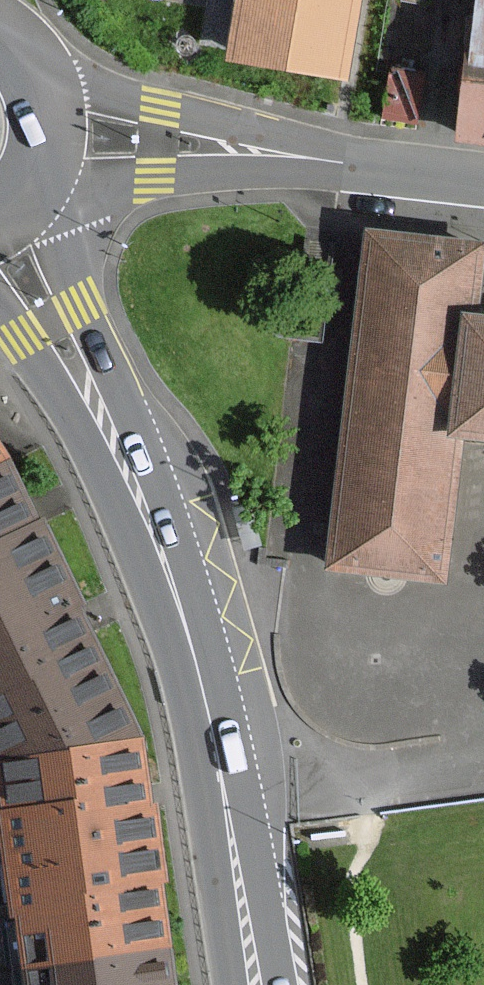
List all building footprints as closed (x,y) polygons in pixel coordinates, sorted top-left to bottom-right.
[(231,55),(343,74),(356,0),(241,0),(231,55)] [(473,53),(463,133),(483,136),(483,0),(479,0),(473,53)] [(473,318),(482,247),(367,233),(365,249),(326,567),(441,581),(459,438),(483,441),(483,319),(473,318)] [(167,947),(158,881),(166,879),(156,805),(151,806),(150,794),(149,790),(142,737),(84,619),(78,607),(86,603),(45,520),(39,523),(32,510),(7,459),(0,447),(0,789),(3,811),(0,811),(0,818),(14,916),(21,915),(28,966),(30,984),(173,984),(167,947)]
